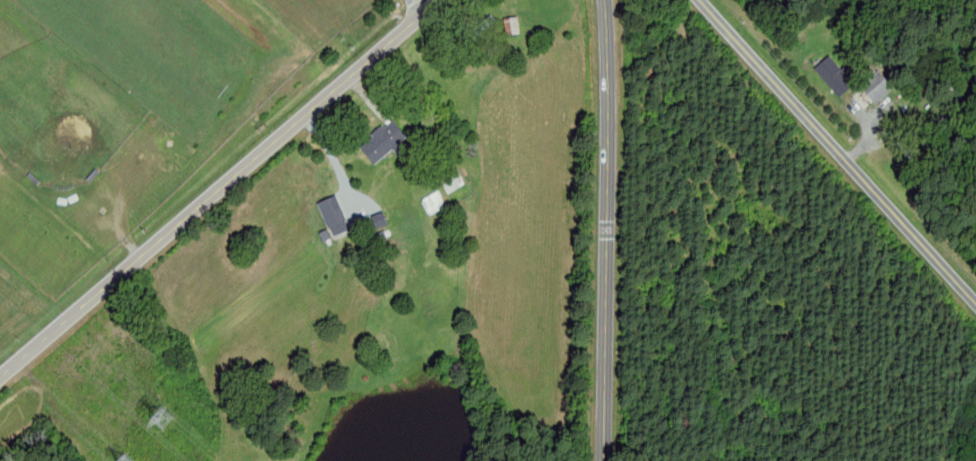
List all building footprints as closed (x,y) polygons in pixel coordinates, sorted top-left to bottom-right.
[(521,32),(519,15),(504,17),(506,34),(521,32)] [(828,53),(812,68),(837,96),(848,86),(841,78),(846,74),(828,53)] [(891,87),(875,70),(858,86),(874,103),(891,87)] [(404,137),(390,119),(357,145),(371,163),(391,148),(401,162),(410,155),(399,141),(404,137)] [(437,177),(445,192),(462,184),(454,168),(437,177)] [(444,205),(435,190),(419,199),(427,214),(444,205)] [(319,201),(334,234),(350,226),(335,194),(319,201)] [(375,225),(372,226),(375,230),(389,223),(384,211),(371,217),(375,225)]
